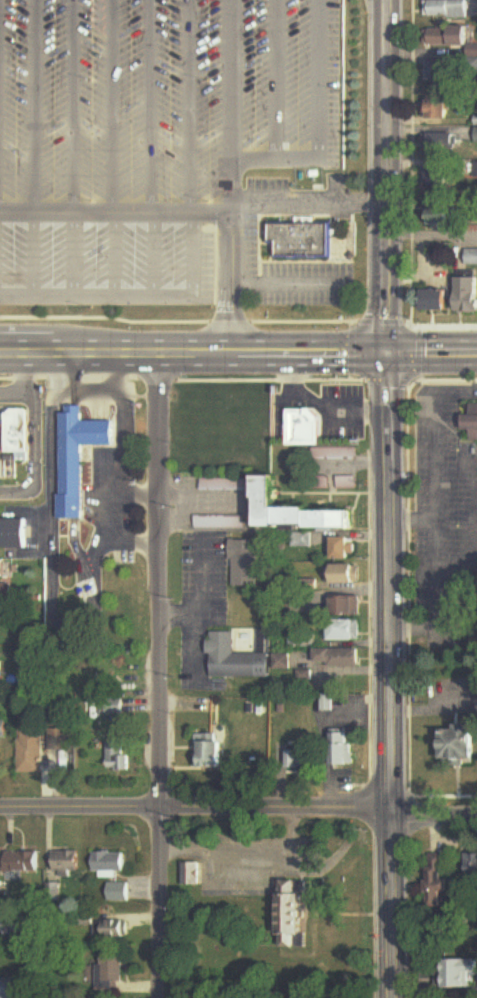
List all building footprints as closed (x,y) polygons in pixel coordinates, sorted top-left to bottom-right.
[(422,19),(466,19),(466,1),(422,1),(422,19)] [(466,58),(476,58),(476,47),(468,47),(468,29),(425,29),(425,47),(466,47),(466,58)] [(459,81),(459,64),(425,65),(425,81),(459,81)] [(449,99),(428,99),(428,120),(449,120),(449,99)] [(427,151),(455,151),(455,133),(427,133),(427,151)] [(428,190),(450,190),(450,170),(428,170),(428,190)] [(266,223),(331,224),(330,257),(276,256),(276,242),(266,242),(266,223)] [(458,277),(458,313),(476,313),(476,277),(458,277)] [(448,311),(448,291),(422,290),(422,311),(448,311)] [(466,406),(466,432),(469,432),(469,442),(476,442),(476,406),(466,406)] [(59,414),(59,520),(83,520),(83,447),(115,447),(115,422),(82,422),(82,408),(66,408),(66,414),(59,414)] [(8,410),(8,455),(29,455),(29,410),(8,410)] [(288,410),(288,446),(321,446),(321,410),(288,410)] [(312,449),(312,460),(351,460),(351,449),(312,449)] [(285,510),(285,477),(257,477),(257,497),(267,497),(267,530),(361,530),(361,511),(285,510)] [(354,489),(354,477),(337,477),(337,489),(354,489)] [(245,531),(245,517),(194,517),(194,531),(245,531)] [(28,549),(28,520),(0,520),(0,549),(28,549)] [(355,559),(355,539),(335,539),(335,559),(355,559)] [(258,587),(258,541),(231,541),(231,587),(258,587)] [(361,566),(332,566),(332,584),(361,584),(361,566)] [(9,597),(9,584),(0,584),(0,597),(9,597)] [(360,615),(360,598),(335,598),(335,615),(360,615)] [(327,621),(327,641),(361,641),(361,621),(327,621)] [(212,679),(271,679),(271,655),(235,655),(235,633),(212,633),(212,679)] [(318,667),(361,667),(361,650),(318,650),(318,667)] [(273,668),(288,671),(291,657),(276,654),(273,668)] [(334,696),(323,696),(323,712),(334,712),(334,696)] [(104,716),(123,716),(123,701),(104,701),(104,716)] [(476,762),(476,728),(444,729),(445,762),(476,762)] [(51,731),(51,752),(72,752),(72,731),(51,731)] [(19,775),(43,775),(43,732),(19,732),(19,775)] [(334,768),(354,768),(354,733),(334,733),(334,768)] [(225,736),(195,736),(195,770),(225,770),(225,736)] [(129,757),(125,757),(125,744),(106,744),(106,771),(129,771),(129,757)] [(41,853),(5,853),(5,873),(41,873),(41,853)] [(55,874),(82,874),(82,853),(55,853),(55,874)] [(126,873),(126,854),(93,854),(93,873),(126,873)] [(452,855),(431,854),(430,910),(452,910),(452,855)] [(469,886),(476,886),(476,855),(469,855),(469,886)] [(311,950),(312,882),(286,882),(286,950),(311,950)] [(131,884),(109,884),(109,902),(131,902),(131,884)] [(98,921),(98,938),(131,938),(131,921),(98,921)] [(126,955),(99,955),(99,996),(116,996),(116,984),(126,984),(126,955)] [(473,990),(473,974),(476,974),(476,962),(448,961),(448,989),(473,990)] [(25,980),(0,980),(0,997),(25,997),(25,980)]
